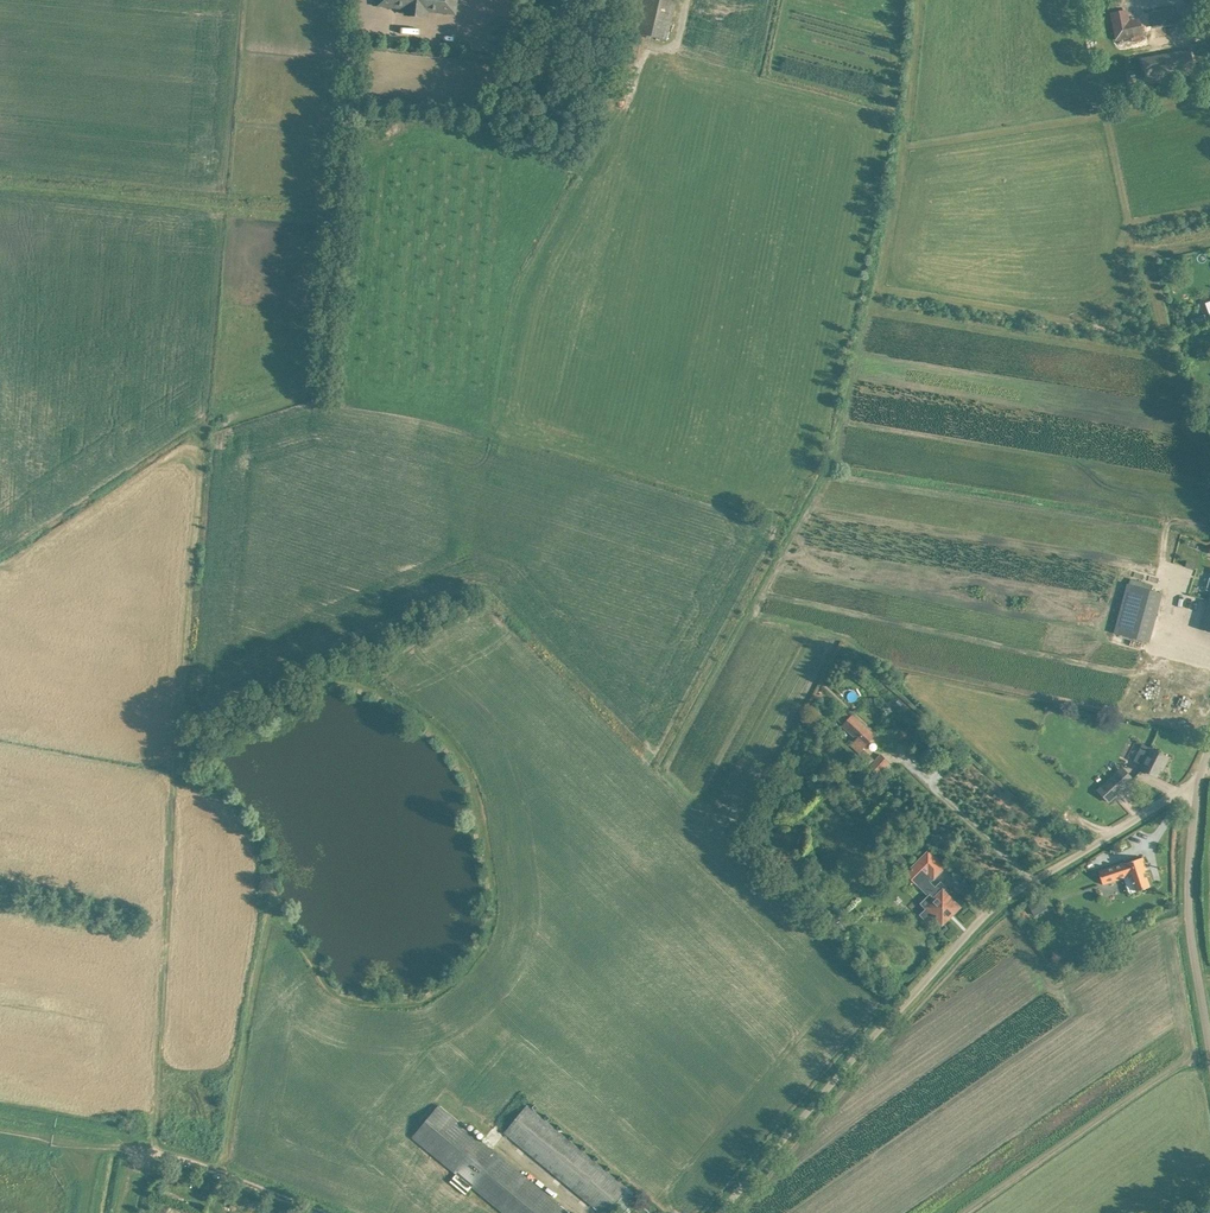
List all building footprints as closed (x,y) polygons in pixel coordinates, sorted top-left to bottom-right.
[(377,5),(404,8),(404,14),(428,17),(429,11),(457,14),(458,0),(377,0),(377,5)] [(625,29),(635,32),(668,39),(676,0),(632,0),(625,29)] [(1174,7),(1150,12),(1153,28),(1177,23),(1174,7)] [(1128,10),(1110,13),(1115,40),(1131,37),(1132,41),(1143,39),(1139,18),(1129,20),(1129,17),(1128,10)] [(1167,51),(1141,55),(1145,75),(1177,70),(1176,64),(1169,65),(1167,51)] [(1204,314),(1191,319),(1193,325),(1207,322),(1204,314)] [(1183,319),(1175,321),(1177,327),(1184,326),(1183,319)] [(1127,583),(1114,632),(1149,641),(1162,592),(1127,583)] [(1201,630),(1209,632),(1209,598),(1201,630)] [(817,717),(827,726),(832,720),(823,711),(817,717)] [(844,711),(837,719),(857,738),(851,744),(859,752),(856,756),(868,767),(870,766),(878,774),(884,767),(889,762),(881,754),(875,760),(863,748),(875,736),(852,714),(850,716),(844,711)] [(1141,743),(1137,752),(1147,757),(1142,769),(1156,776),(1162,764),(1164,765),(1168,757),(1152,749),(1141,743)] [(1122,763),(1134,775),(1140,770),(1128,757),(1122,763)] [(1112,776),(1098,789),(1109,801),(1127,784),(1116,773),(1112,776)] [(928,851),(906,873),(928,896),(921,902),(928,909),(922,915),(930,922),(935,916),(942,923),(959,907),(943,890),(947,886),(941,880),(934,886),(930,882),(933,878),(934,879),(945,868),(928,851)] [(1098,870),(1102,882),(1103,884),(1131,874),(1137,891),(1150,886),(1145,870),(1147,869),(1143,857),(1124,863),(1124,862),(1098,870)] [(813,867),(813,870),(815,872),(819,872),(821,870),(822,868),(820,865),(817,864),(815,865),(813,867)] [(1035,914),(1040,911),(1038,907),(1043,904),(1039,898),(1029,904),(1035,914)] [(817,906),(822,912),(827,907),(821,901),(817,906)] [(500,1210),(503,1212),(569,1212),(439,1104),(412,1137),(500,1210)] [(505,1132),(503,1134),(602,1212),(601,1212),(605,1212),(608,1209),(612,1212),(631,1212),(633,1210),(629,1207),(637,1197),(527,1105),(505,1132)]
